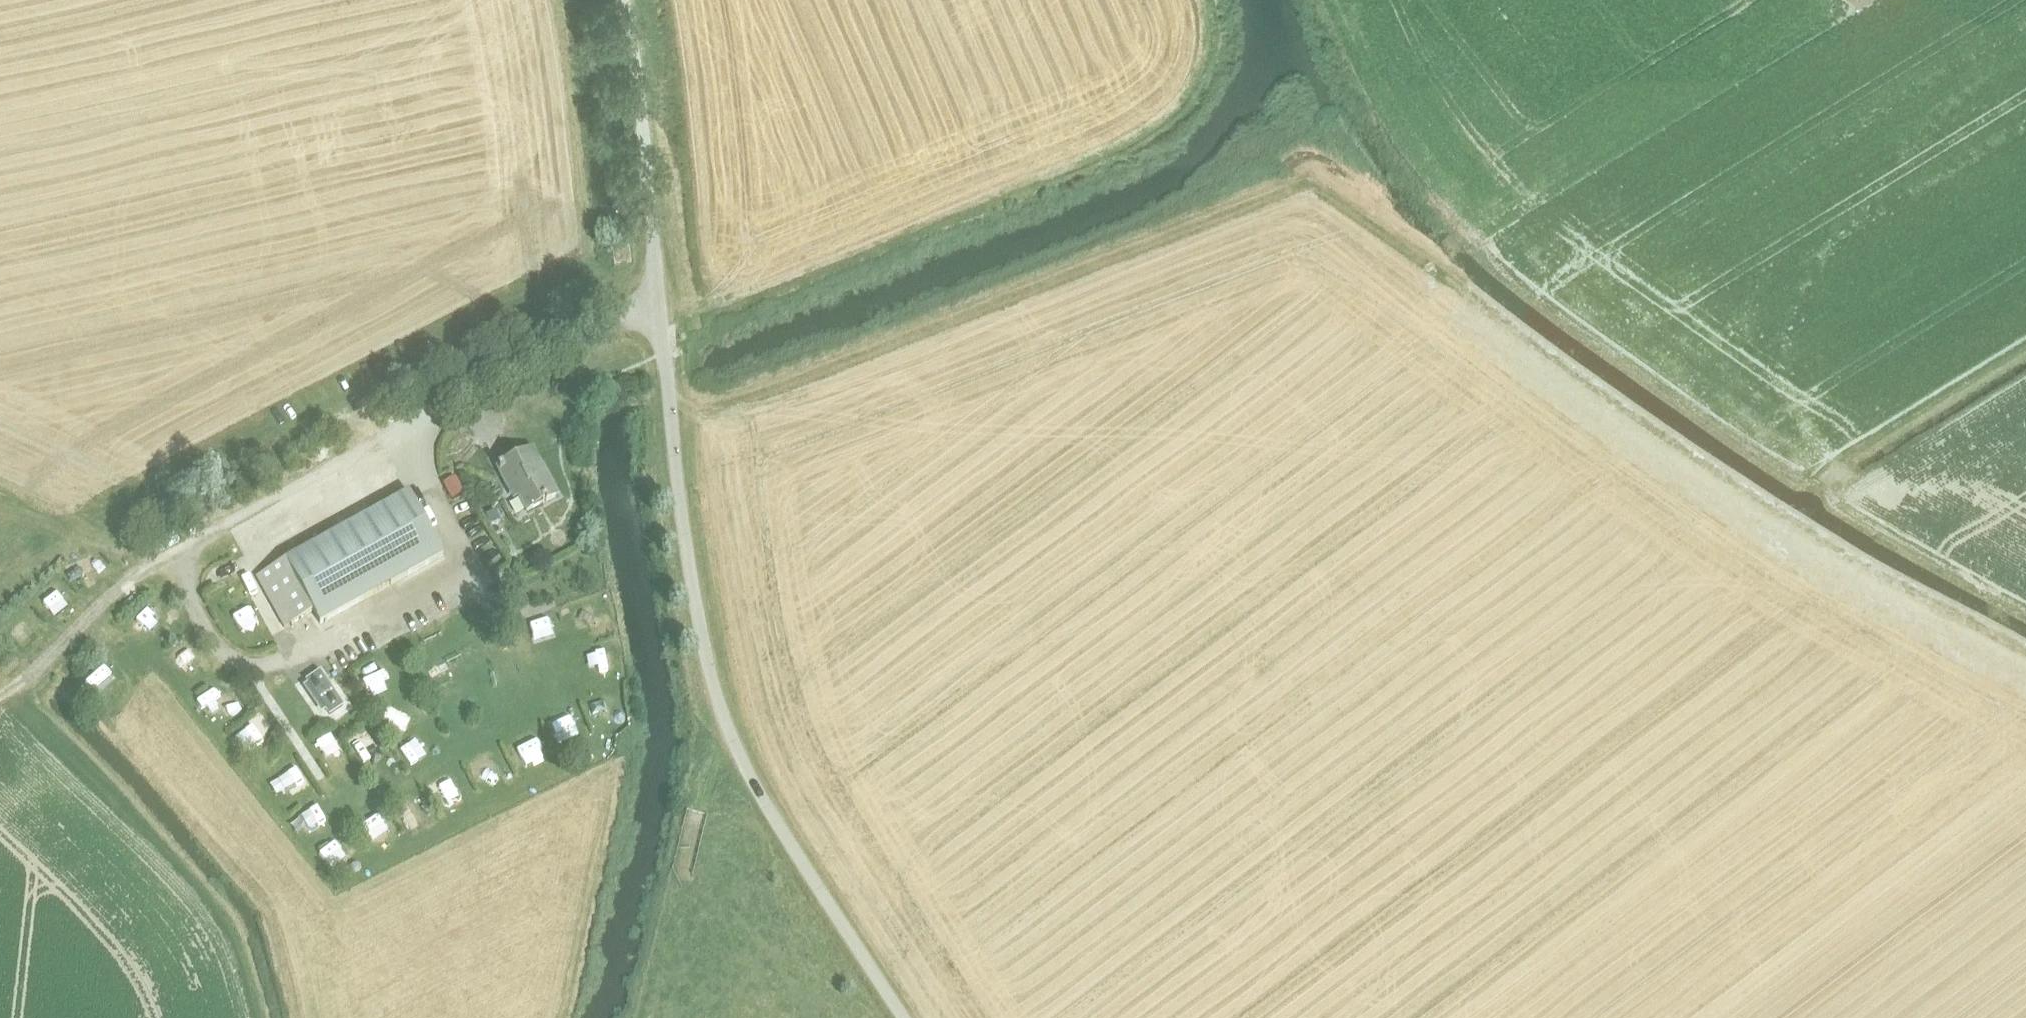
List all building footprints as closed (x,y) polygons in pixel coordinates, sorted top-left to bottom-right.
[(557,496),(540,465),(535,468),(527,453),(512,461),(512,462),(497,470),(506,487),(511,485),(526,513),(557,496)] [(455,480),(443,487),(451,502),(463,495),(455,480)] [(319,625),(443,556),(408,493),(255,578),(283,628),(312,612),(319,625)] [(512,593),(504,598),(508,606),(517,601),(512,593)] [(84,694),(102,678),(89,663),(70,679),(84,694)] [(321,681),(310,688),(327,711),(337,704),(321,681)] [(119,685),(116,695),(125,698),(127,688),(119,685)] [(588,697),(589,708),(607,706),(606,695),(588,697)] [(353,760),(368,750),(357,735),(343,745),(353,760)] [(296,837),(318,826),(314,817),(291,827),(296,837)]
